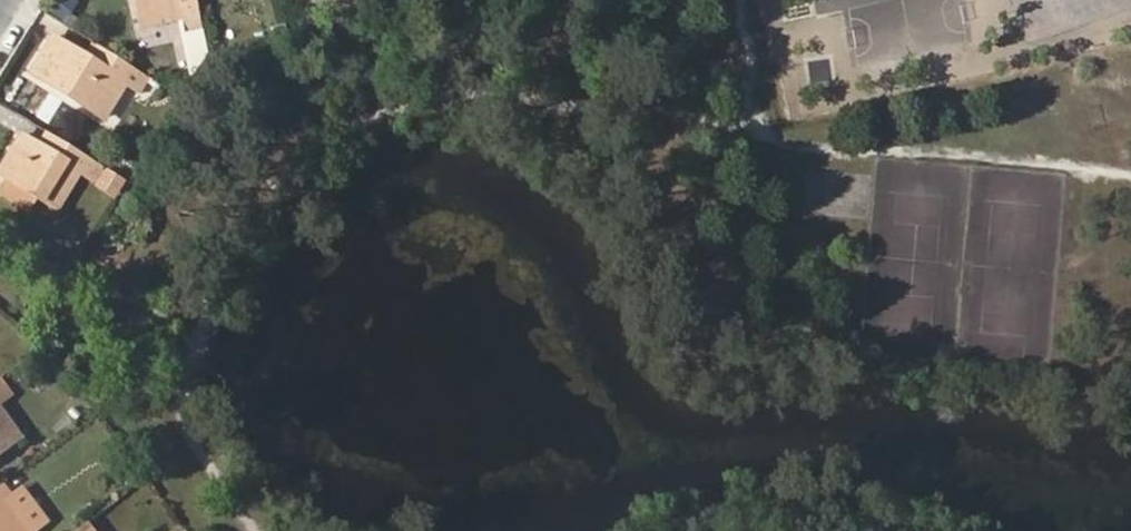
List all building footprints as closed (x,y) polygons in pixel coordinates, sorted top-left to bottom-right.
[(195,0),(134,0),(140,27),(181,17),(185,34),(202,30),(195,0)] [(365,15),(362,0),(354,2),(357,18),(365,15)] [(138,92),(148,77),(106,51),(98,63),(86,56),(54,36),(29,73),(102,119),(124,83),(138,92)] [(98,63),(106,51),(94,43),(86,56),(98,63)] [(59,158),(67,145),(46,132),(38,144),(59,158)] [(78,172),(92,181),(102,165),(67,145),(59,158),(38,144),(21,134),(0,168),(0,174),(7,179),(35,196),(55,209),(78,172)] [(113,195),(122,181),(106,172),(98,185),(113,195)] [(35,196),(7,179),(0,190),(0,194),(26,210),(35,196)] [(11,395),(0,381),(0,403),(11,395)] [(0,410),(0,452),(20,437),(0,410)] [(0,484),(0,530),(33,530),(35,530),(0,484)] [(85,523),(74,530),(91,530),(85,523)]
